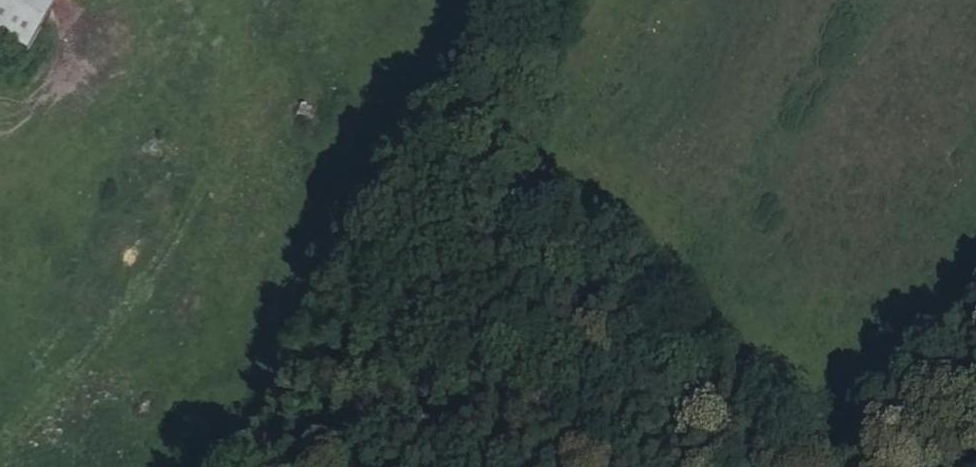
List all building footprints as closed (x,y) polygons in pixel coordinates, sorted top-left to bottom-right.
[(7,47),(37,0),(0,0),(0,43),(7,47)]
